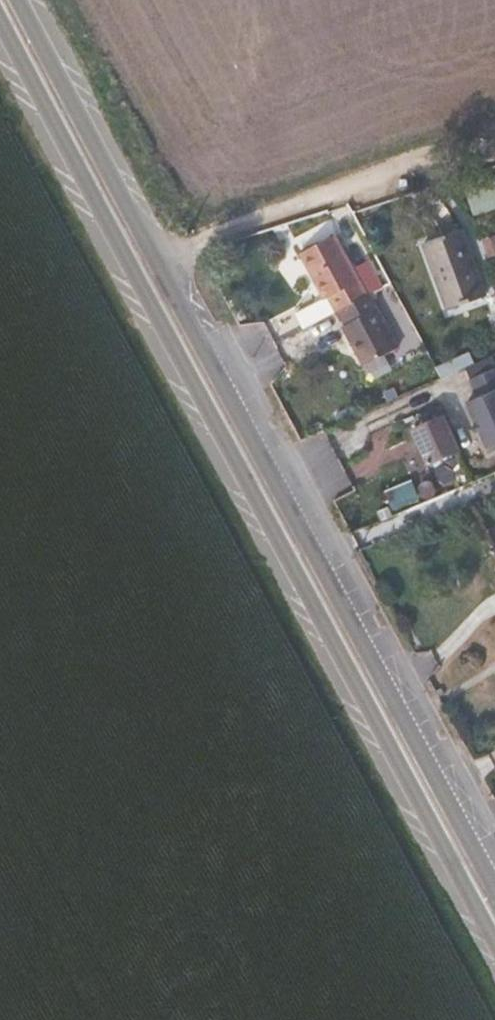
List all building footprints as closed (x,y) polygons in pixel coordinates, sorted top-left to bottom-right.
[(451,308),(486,295),(461,228),(426,242),(451,308)] [(335,310),(338,308),(371,297),(369,294),(367,294),(335,233),(301,251),(326,298),(329,296),(335,310)] [(343,325),(365,366),(398,348),(371,297),(339,309),(346,323),(343,325)] [(472,380),(481,400),(469,405),(490,456),(494,454),(494,370),(472,380)] [(474,445),(461,415),(449,420),(462,451),(474,445)] [(432,468),(461,455),(460,452),(462,451),(449,420),(446,421),(445,419),(416,431),(432,468)]
